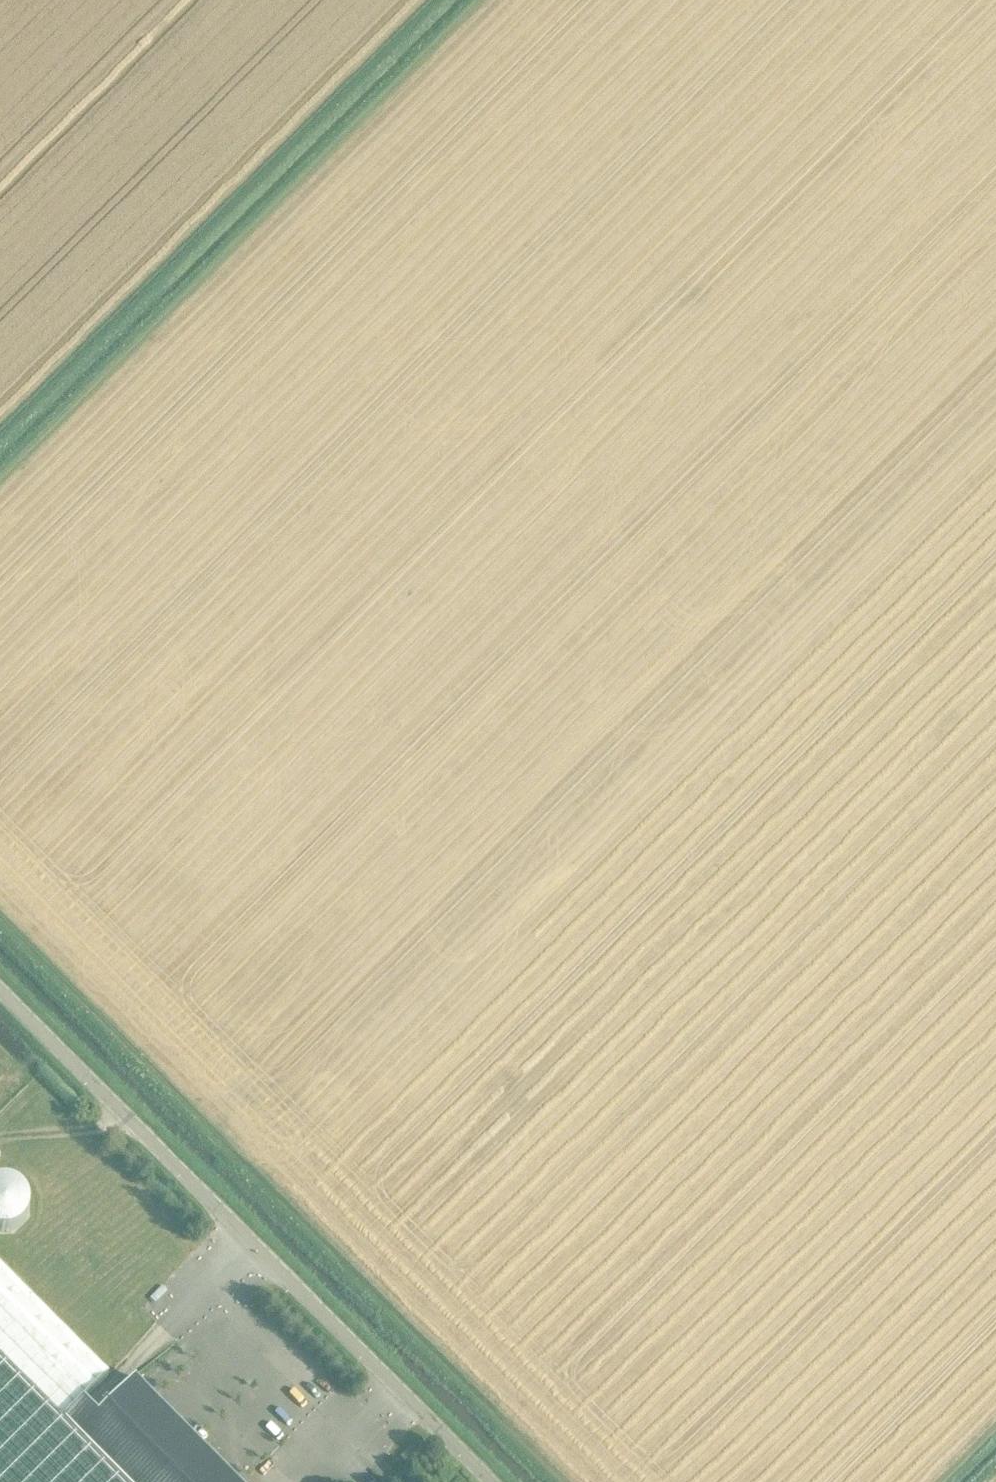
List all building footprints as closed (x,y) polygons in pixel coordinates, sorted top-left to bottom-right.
[(20,1189),(17,1187),(13,1184),(9,1183),(5,1182),(0,1182),(0,1233),(1,1233),(5,1233),(10,1232),(14,1230),(17,1228),(21,1225),(23,1221),(25,1218),(27,1213),(27,1209),(27,1205),(26,1200),(25,1196),(23,1193),(20,1189)] [(134,1379),(133,1378),(96,1415),(83,1402),(82,1401),(108,1376),(0,1268),(0,1481),(237,1481),(134,1379)]
